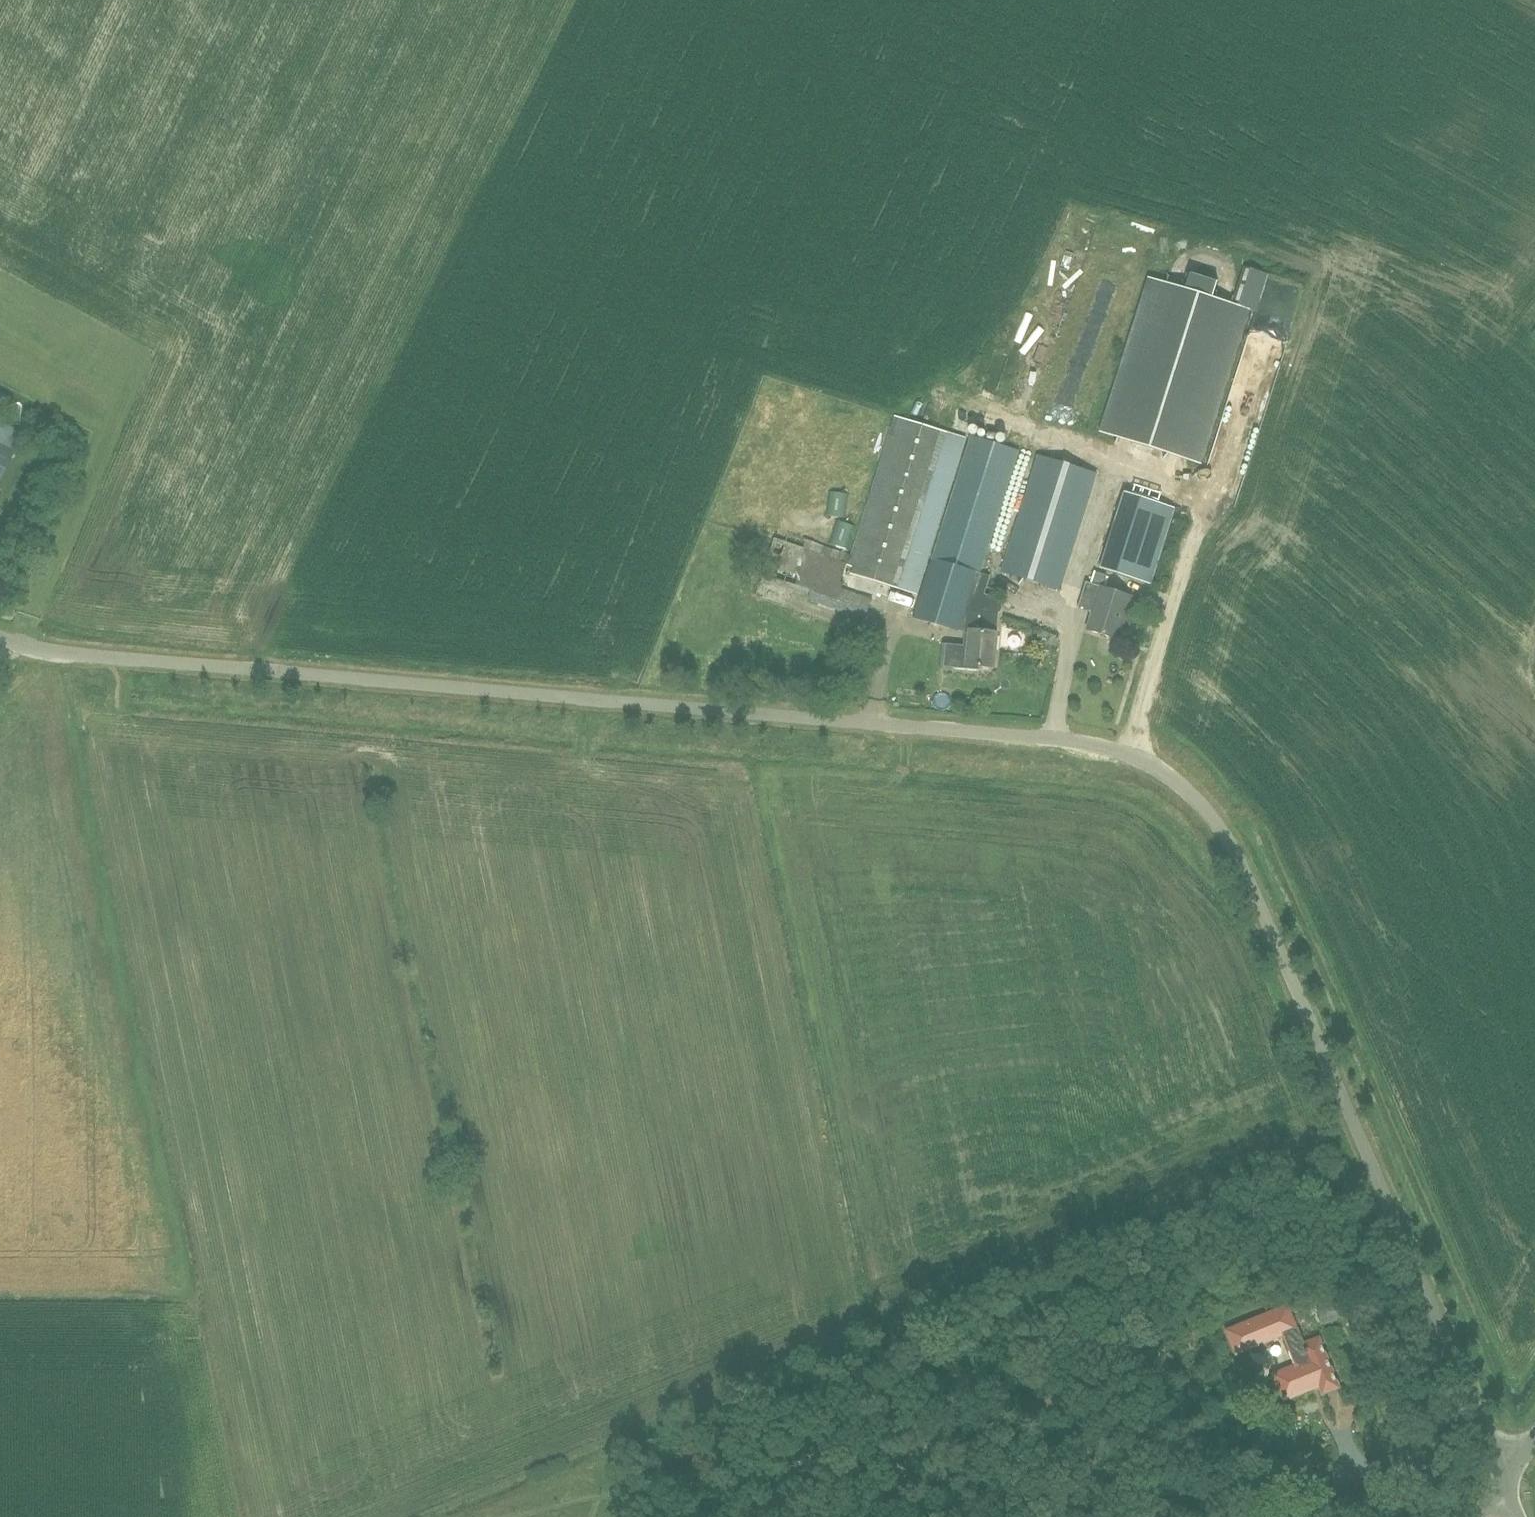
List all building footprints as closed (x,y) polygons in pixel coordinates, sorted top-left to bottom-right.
[(1190,273),(1185,289),(1149,278),(1100,432),(1201,464),(1250,310),(1213,298),(1218,282),(1190,273)] [(966,437),(947,431),(900,416),(900,417),(869,518),(856,557),(853,566),(851,573),(897,588),(917,594),(966,437)] [(913,616),(957,630),(975,571),(980,573),(1019,450),(972,435),(933,558),(932,558),(913,616)] [(14,452),(0,445),(0,478),(14,452)] [(1060,590),(1096,475),(1037,456),(1001,571),(1060,590)] [(849,494),(829,491),(826,516),(845,518),(849,494)] [(1101,569),(1150,584),(1175,508),(1125,492),(1101,569)] [(856,527),(837,520),(829,543),(848,550),(856,527)] [(846,564),(785,542),(775,539),(762,574),(811,591),(809,598),(865,618),(872,599),(838,587),(846,564)] [(996,632),(998,614),(985,613),(985,612),(968,611),(971,602),(981,605),(990,576),(980,573),(975,571),(957,630),(965,632),(970,632),(969,647),(956,646),(954,669),(979,671),(979,667),(994,668),(997,632),(996,632)] [(1114,639),(1127,595),(1097,586),(1084,630),(1114,639)] [(1322,1321),(1350,1310),(1339,1283),(1311,1295),(1322,1321)] [(1323,1394),(1340,1388),(1319,1338),(1304,1344),(1288,1305),(1226,1330),(1236,1355),(1283,1336),(1295,1366),(1273,1374),(1284,1401),(1319,1387),(1323,1394)]
